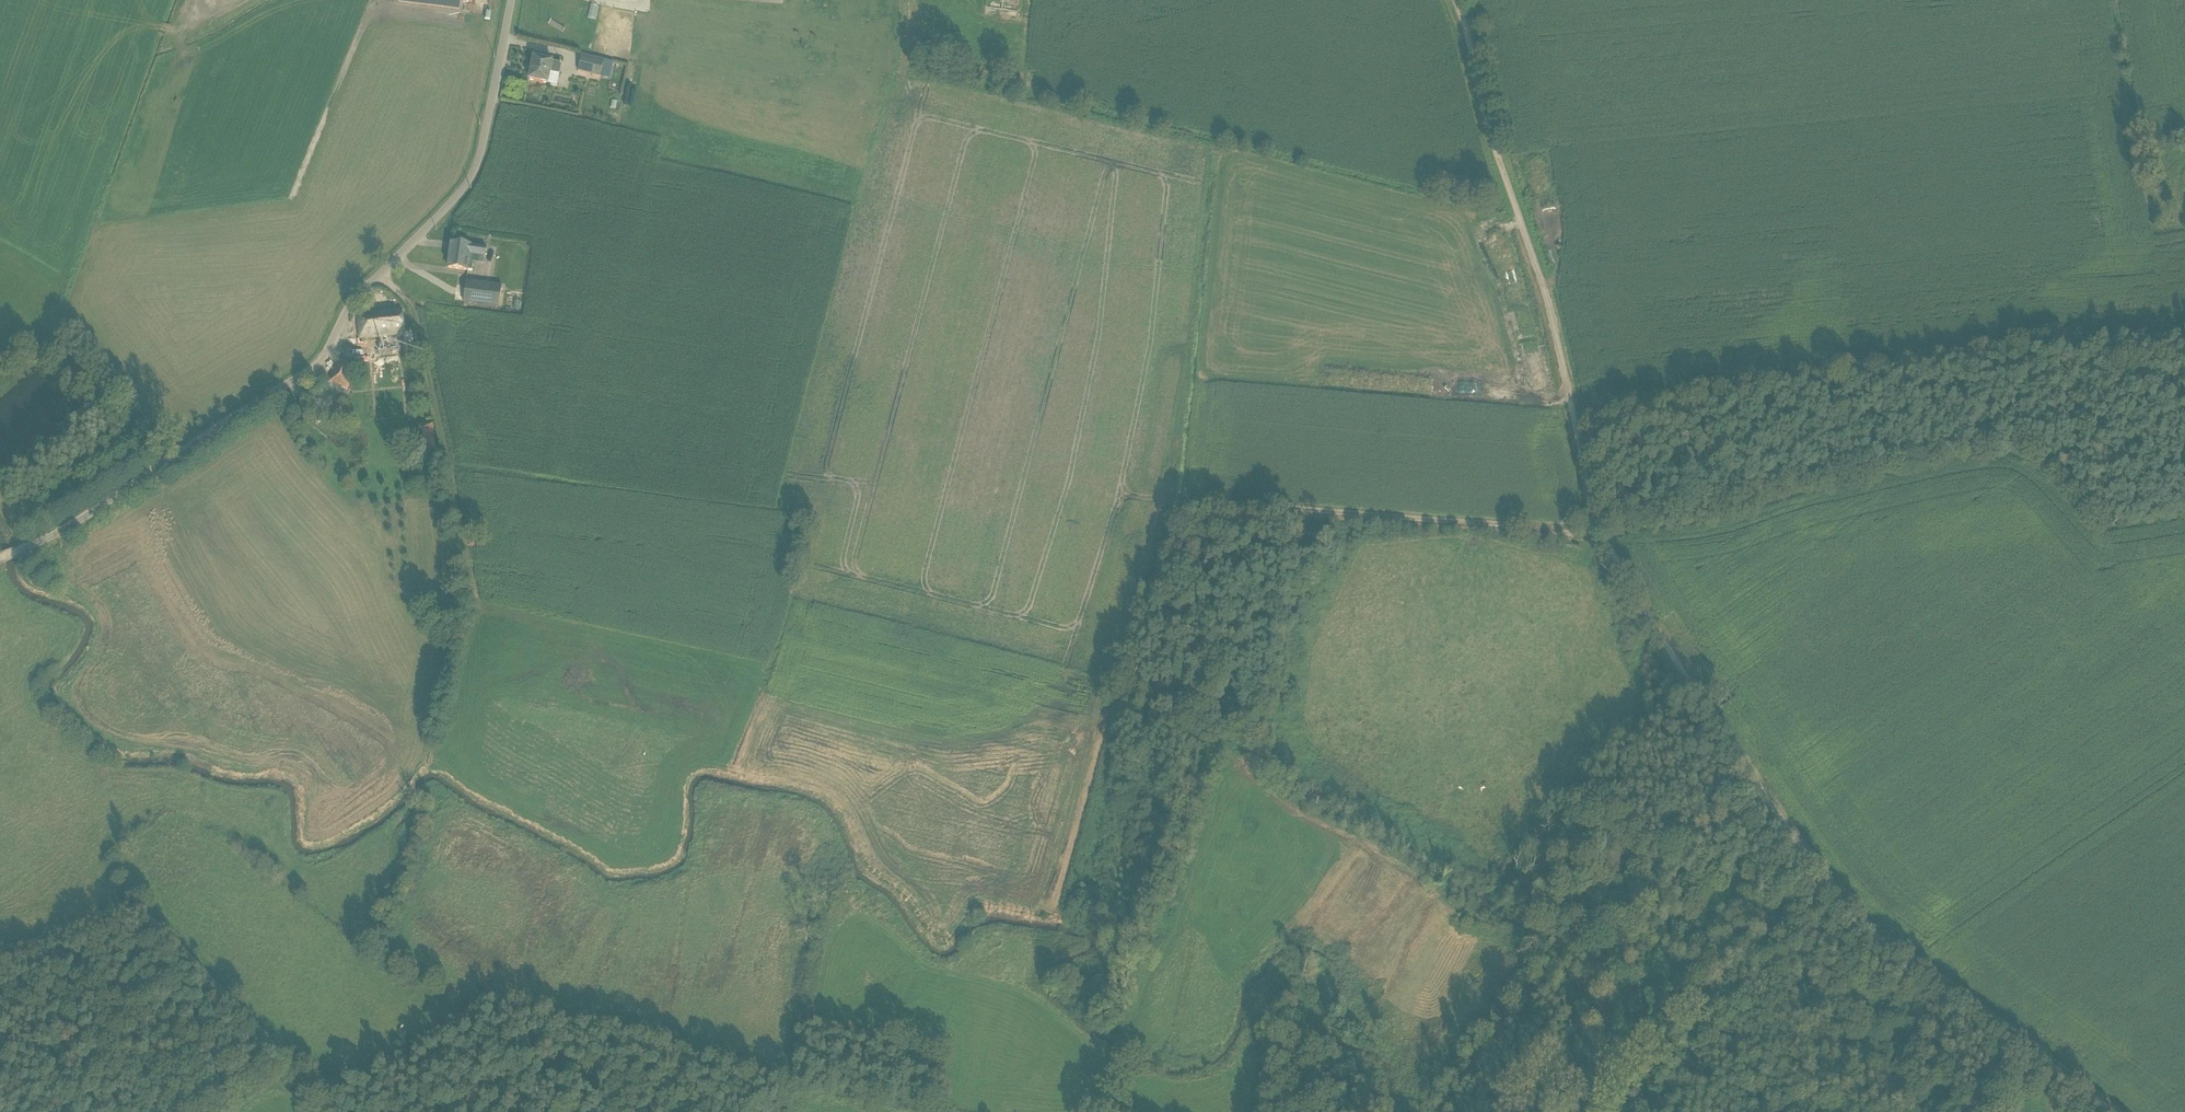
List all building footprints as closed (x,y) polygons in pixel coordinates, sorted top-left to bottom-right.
[(400,5),(459,10),(460,0),(400,0),(400,5)] [(590,58),(588,71),(611,75),(613,63),(590,58)] [(563,64),(536,59),(531,81),(551,85),(553,75),(560,77),(563,64)] [(485,260),(486,249),(473,247),(473,248),(452,245),(448,270),(469,273),(469,272),(472,273),(474,265),(483,266),(484,260),(485,260)] [(502,287),(467,282),(465,294),(456,293),(455,302),(464,303),(464,306),(499,310),(502,287)] [(357,316),(360,339),(404,337),(406,347),(414,346),(412,333),(405,334),(402,311),(387,313),(387,314),(379,314),(357,316)] [(55,348),(46,356),(49,359),(58,351),(55,348)] [(66,370),(58,360),(52,365),(62,379),(68,375),(65,371),(66,370)] [(356,367),(340,360),(328,384),(348,392),(355,376),(353,375),(356,367)] [(433,425),(417,426),(419,452),(436,450),(433,425)]
